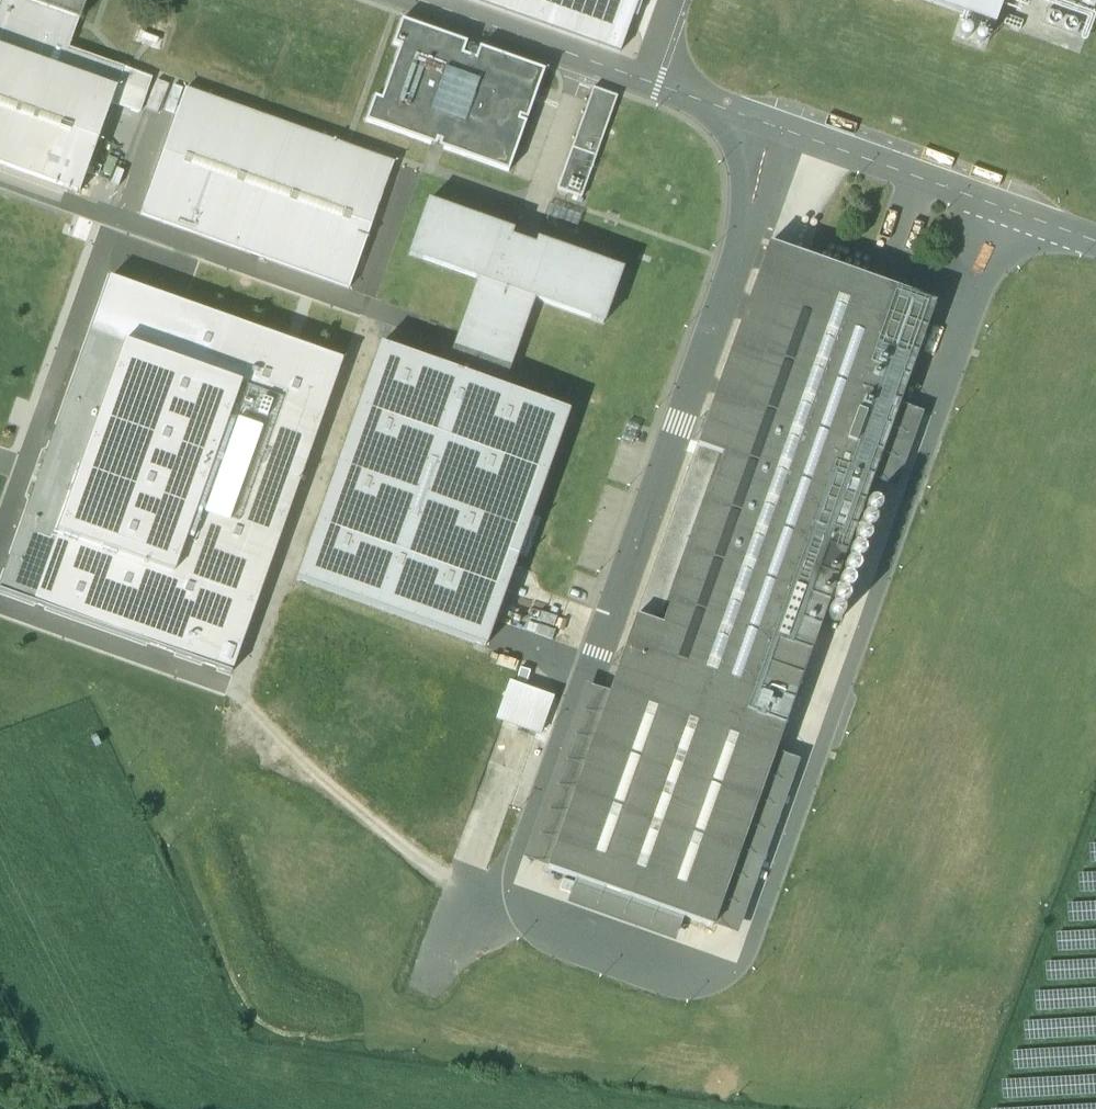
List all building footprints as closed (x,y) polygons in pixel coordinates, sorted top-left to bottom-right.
[(0,5),(0,164),(79,193),(102,130),(123,69),(68,49),(78,20),(80,21),(87,0),(2,0),(0,5)] [(1001,23),(1008,0),(925,0),(1001,23)] [(167,29),(142,20),(135,40),(160,49),(167,29)] [(467,44),(401,21),(393,45),(403,49),(401,53),(398,52),(382,96),(386,97),(384,101),(374,98),(365,122),(431,145),(433,140),(445,144),(443,150),(508,173),(517,149),(507,145),(508,141),(512,142),(528,98),(524,96),(526,92),(536,96),(544,72),(479,48),(475,60),(462,56),(467,44)] [(182,89),(172,86),(164,111),(173,114),(182,89)] [(593,88),(557,190),(581,199),(617,97),(593,88)] [(393,164),(185,90),(141,215),(349,288),(393,164)] [(113,134),(102,130),(79,193),(91,197),(113,134)] [(535,247),(510,238),(513,232),(428,202),(409,255),(478,280),(447,368),(381,345),(297,580),(485,647),(490,634),(569,412),(503,388),(534,299),(603,324),(622,271),(538,241),(535,247)] [(769,245),(547,869),(712,927),(822,620),(841,626),(884,504),(865,497),(934,303),(769,245)] [(543,734),(558,694),(512,677),(497,717),(543,734)]
